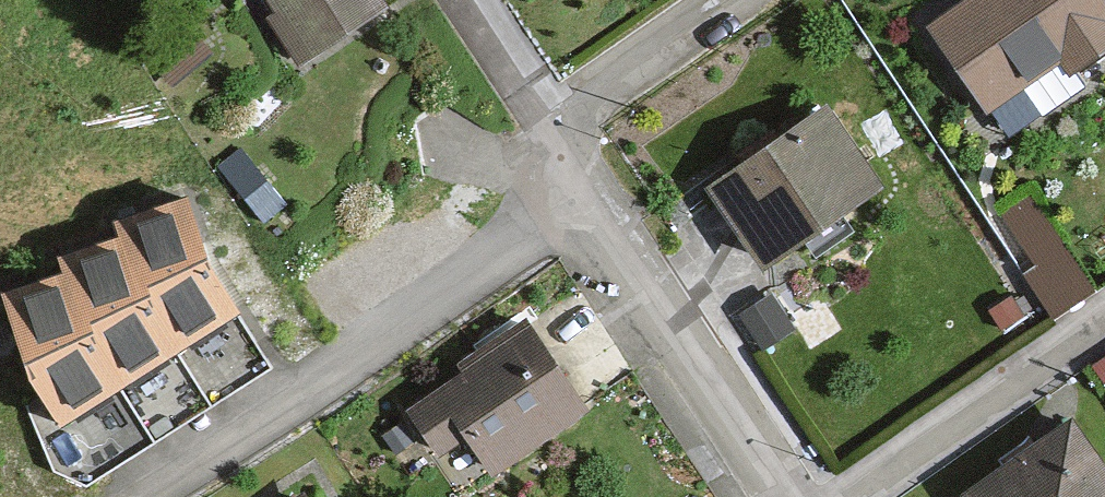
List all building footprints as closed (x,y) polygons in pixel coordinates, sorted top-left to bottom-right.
[(303,65),(389,15),(381,0),(266,0),(303,65)] [(938,31),(1002,114),(1104,35),(1104,0),(980,0),(938,31)] [(825,112),(717,193),(778,274),(886,193),(825,112)] [(205,260),(186,199),(120,220),(125,236),(144,293),(176,354),(239,315),(205,260)] [(144,293),(125,236),(57,259),(62,273),(81,332),(113,393),(176,354),(144,293)] [(62,273),(0,294),(0,305),(21,368),(53,429),(113,393),(81,332),(62,273)] [(598,410),(530,323),(411,416),(455,472),(479,453),(504,484),(598,410)] [(971,496),(1104,496),(1104,473),(1070,425),(971,496)]
